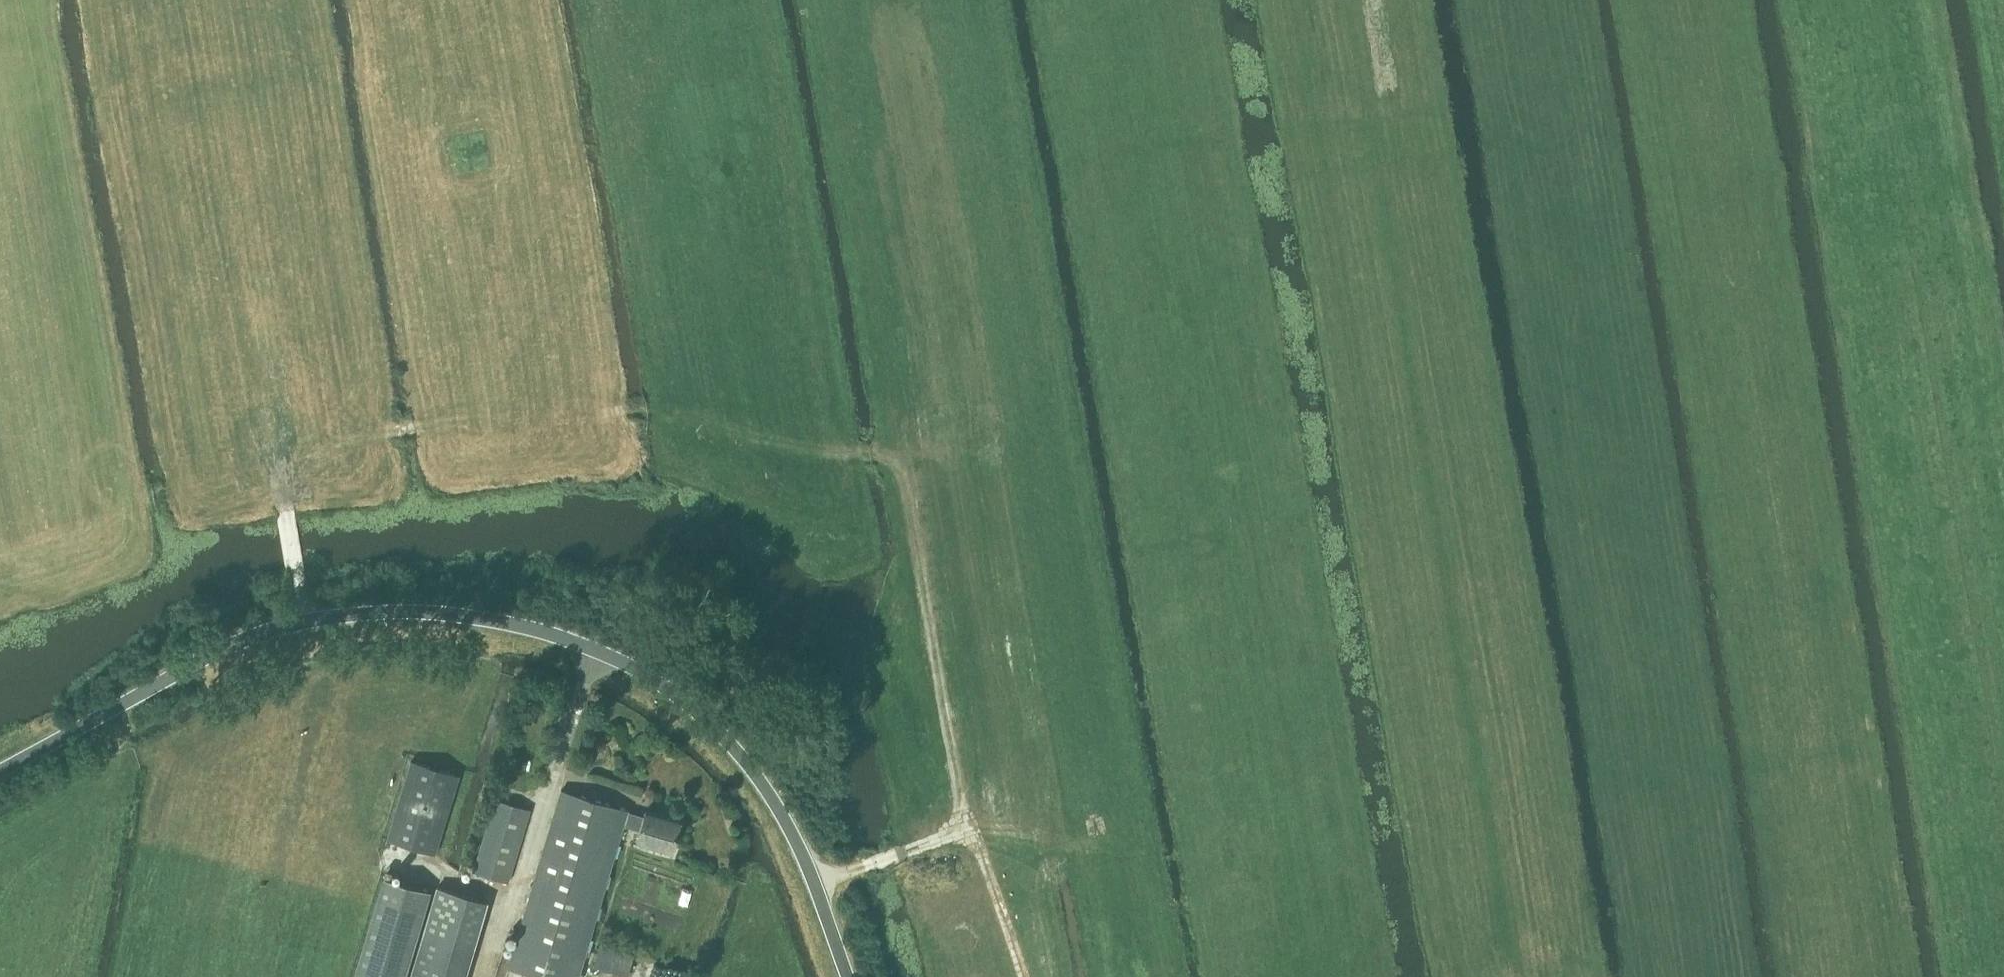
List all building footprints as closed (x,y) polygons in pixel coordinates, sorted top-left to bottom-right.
[(739,715),(744,709),(739,705),(734,711),(739,715)] [(436,855),(461,775),(411,760),(387,840),(436,855)] [(628,811),(561,791),(508,968),(537,976),(579,976),(623,826),(639,831),(637,841),(671,851),(680,822),(645,812),(644,817),(627,812),(628,811)] [(507,883),(530,811),(495,800),(473,872),(507,883)] [(431,891),(384,876),(354,976),(405,976),(431,891)] [(627,976),(633,955),(601,946),(594,967),(627,976)]
